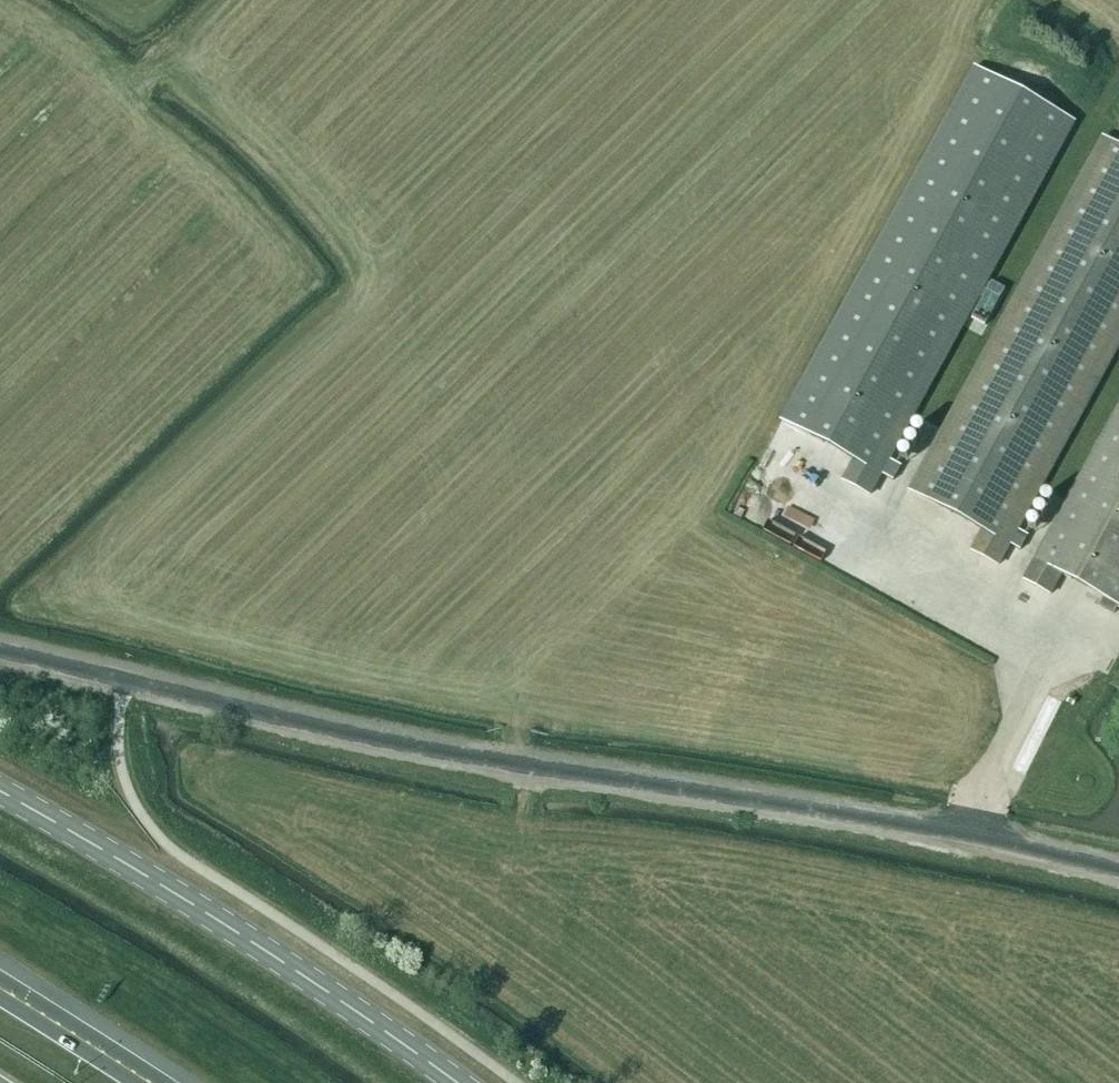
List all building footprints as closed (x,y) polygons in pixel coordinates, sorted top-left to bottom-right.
[(1074,123),(975,69),(782,421),(856,461),(844,482),(870,496),(882,474),(893,481),(901,467),(889,460),(1074,123)] [(1094,133),(900,485),(973,526),(962,546),(988,560),(1118,322),(1118,147),(1094,133)] [(1036,559),(1025,581),(1050,595),(1062,575),(1104,598),(1099,606),(1113,614),(1118,606),(1118,409),(1037,559),(1036,559)]
